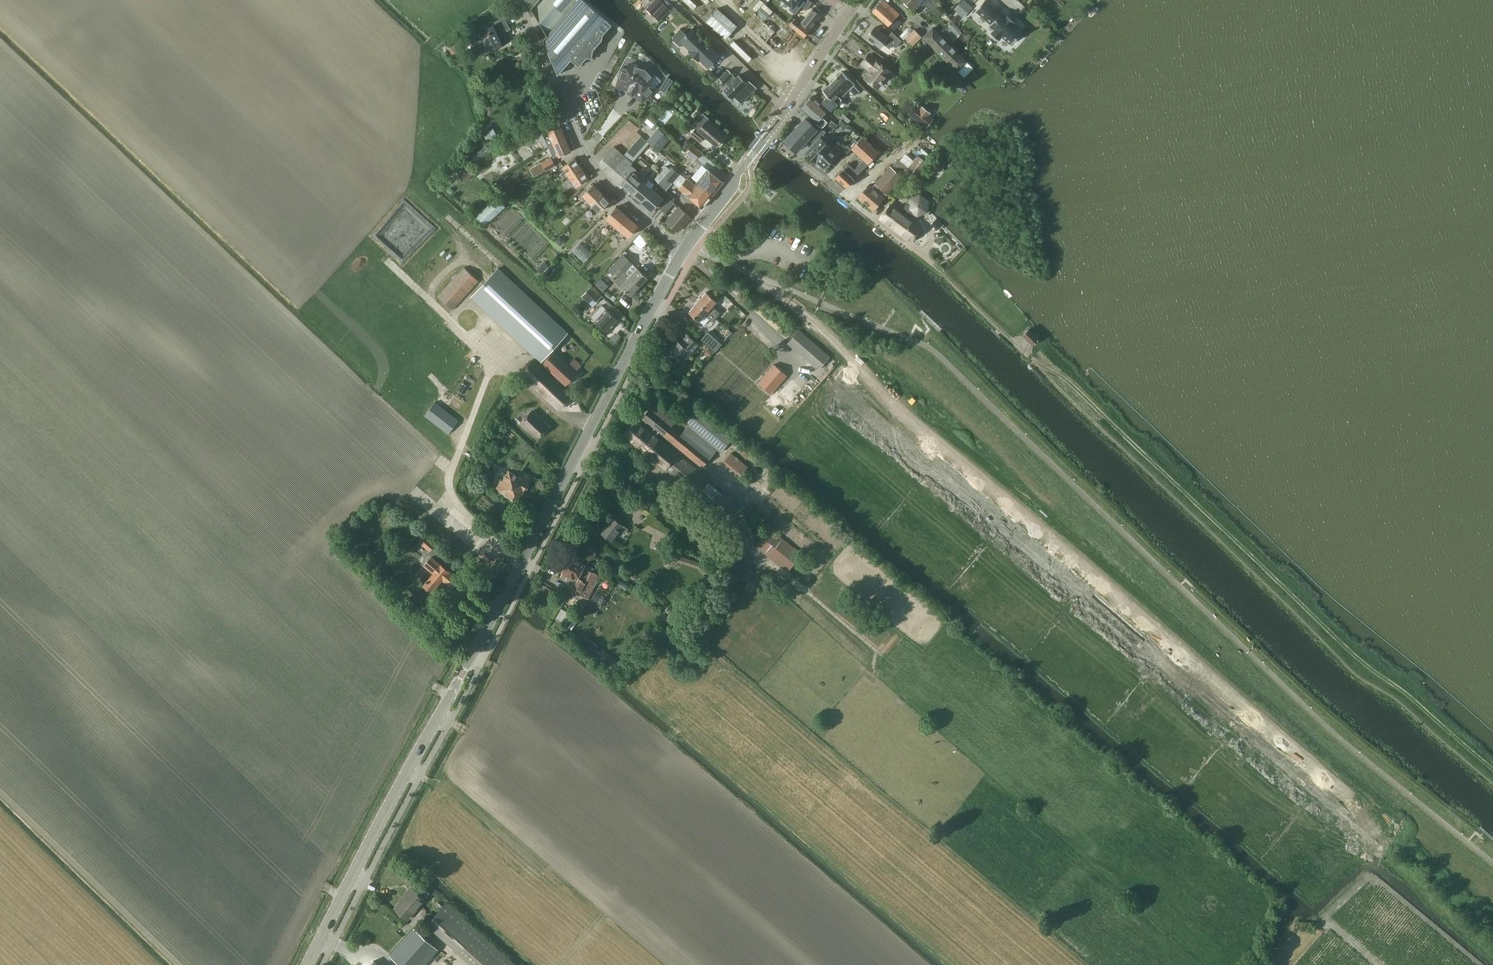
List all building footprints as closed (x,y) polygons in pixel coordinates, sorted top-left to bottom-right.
[(558,74),(571,59),(579,66),(587,57),(592,58),(594,49),(602,39),(603,34),(603,33),(612,23),(585,0),(537,0),(531,7),(547,34),(543,39),(558,74)] [(647,8),(660,20),(670,9),(661,0),(654,0),(647,8)] [(803,3),(799,0),(784,0),(792,6),(790,8),(796,13),(801,6),(803,3)] [(813,2),(810,0),(806,0),(803,3),(801,6),(806,10),(813,2)] [(900,14),(884,0),(883,0),(873,11),(889,26),(900,14)] [(913,8),(919,3),(923,6),(924,5),(929,9),(936,1),(935,0),(904,0),(913,8)] [(958,6),(966,13),(971,7),(963,0),(958,6)] [(976,11),(990,24),(989,26),(993,29),(991,32),(999,39),(1002,36),(1010,43),(1022,30),(1002,11),(1001,13),(987,0),(985,0),(976,11)] [(767,3),(760,8),(766,15),(773,10),(767,3)] [(726,38),(737,25),(718,8),(707,21),(726,38)] [(800,23),(809,30),(821,15),(812,8),(800,23)] [(486,50),(510,40),(511,39),(507,30),(511,29),(505,16),(495,21),(496,24),(478,32),(480,38),(481,37),(486,47),(485,47),(486,50)] [(790,25),(804,37),(809,30),(800,23),(795,19),(790,25)] [(888,36),(875,27),(867,37),(880,48),(884,44),(890,48),(892,45),(896,47),(902,40),(892,31),(888,36)] [(932,27),(922,37),(932,46),(931,46),(958,72),(959,71),(965,77),(974,67),(968,62),(932,27)] [(708,67),(720,55),(705,41),(706,41),(699,34),(699,35),(692,28),(686,34),(680,28),(680,29),(674,35),(674,39),(680,45),(683,45),(684,44),(691,49),(689,51),(698,60),(700,58),(708,67)] [(912,45),(921,36),(914,29),(905,38),(912,45)] [(457,41),(447,45),(452,58),(462,53),(457,41)] [(878,88),(891,71),(870,54),(862,63),(869,69),(866,73),(868,74),(865,77),(878,88)] [(635,65),(630,63),(628,68),(622,67),(617,86),(629,90),(628,92),(632,95),(634,93),(642,102),(657,87),(655,86),(659,82),(653,76),(654,75),(646,68),(635,64),(635,65)] [(736,77),(733,74),(728,69),(720,78),(725,83),(728,85),(724,90),(732,98),(735,96),(742,102),(756,87),(749,80),(747,82),(739,74),(736,77)] [(841,98),(850,90),(853,93),(858,88),(854,85),(855,84),(842,71),(828,86),(841,98)] [(842,99),(841,98),(828,86),(823,91),(825,93),(818,99),(831,110),(838,103),(842,99)] [(806,102),(825,120),(828,117),(825,114),(829,110),(812,95),(806,102)] [(827,122),(825,120),(806,102),(801,108),(817,123),(820,127),(823,126),(827,122)] [(664,123),(672,111),(667,107),(658,119),(664,123)] [(693,124),(697,128),(692,133),(701,141),(706,135),(717,145),(725,136),(711,124),(712,123),(708,120),(709,118),(703,113),(693,124)] [(798,152),(802,148),(820,128),(808,117),(787,139),(787,142),(798,152)] [(549,145),(566,138),(560,125),(548,130),(548,132),(544,134),(549,145)] [(648,139),(660,149),(671,135),(658,125),(648,139)] [(481,129),(486,139),(491,137),(490,135),(496,133),(493,128),(488,130),(486,126),(481,129)] [(815,161),(832,142),(824,134),(827,131),(825,129),(821,129),(820,128),(812,137),(817,141),(806,153),(808,154),(807,155),(814,161),(815,161)] [(536,134),(530,138),(528,139),(533,147),(541,142),(536,134)] [(641,136),(637,139),(646,147),(649,143),(641,136)] [(847,187),(879,151),(863,137),(853,148),(865,159),(855,169),(849,163),(835,177),(837,178),(836,180),(840,183),(842,183),(847,187)] [(566,138),(549,145),(554,157),(558,155),(559,156),(571,151),(566,138)] [(637,139),(634,143),(643,151),(646,147),(637,139)] [(686,151),(691,145),(686,140),(681,147),(686,151)] [(832,142),(815,161),(816,161),(817,162),(816,162),(823,169),(823,168),(824,169),(838,154),(842,159),(852,148),(847,144),(841,151),(832,142)] [(634,143),(631,147),(639,154),(643,151),(634,143)] [(692,144),(691,145),(686,151),(686,152),(695,159),(701,152),(692,144)] [(476,157),(491,150),(489,145),(474,152),(476,157)] [(614,146),(603,158),(609,164),(620,151),(614,146)] [(631,147),(627,150),(636,158),(639,154),(631,147)] [(627,150),(624,154),(626,156),(633,162),(636,158),(627,150)] [(620,151),(609,164),(615,169),(619,165),(622,161),(626,156),(624,154),(620,151)] [(527,161),(529,166),(543,159),(541,154),(527,161)] [(919,155),(906,173),(914,179),(927,161),(919,155)] [(546,170),(556,164),(552,156),(542,162),(546,170)] [(626,156),(622,161),(629,166),(633,162),(626,156)] [(933,165),(942,170),(947,162),(938,157),(933,165)] [(570,176),(582,168),(575,158),(563,166),(570,176)] [(622,161),(619,165),(625,170),(629,166),(622,161)] [(463,162),(456,168),(466,180),(472,174),(463,162)] [(619,165),(615,169),(621,175),(625,170),(619,165)] [(869,184),(858,196),(861,199),(860,199),(864,203),(864,202),(873,210),(903,176),(891,165),(872,187),(869,184)] [(670,168),(664,175),(673,183),(674,182),(681,174),(672,166),(670,168)] [(582,168),(570,176),(576,186),(588,178),(582,168)] [(707,169),(697,182),(713,195),(723,182),(707,169)] [(632,193),(643,179),(633,170),(621,184),(632,193)] [(658,183),(666,190),(673,183),(664,175),(658,183)] [(687,178),(679,187),(700,205),(701,206),(702,207),(713,195),(697,182),(695,184),(687,178)] [(642,201),(653,188),(643,179),(632,193),(642,201)] [(591,202),(602,192),(594,184),(583,194),(591,202)] [(653,188),(642,201),(652,210),(663,197),(653,188)] [(602,192),(591,202),(600,211),(610,200),(602,192)] [(879,218),(911,242),(922,227),(909,217),(913,212),(918,215),(928,211),(929,200),(920,193),(910,198),(910,202),(908,203),(901,211),(890,203),(879,218)] [(484,225),(506,205),(497,196),(476,215),(484,225)] [(666,213),(675,202),(668,197),(659,207),(666,213)] [(619,227),(628,216),(616,206),(607,217),(619,227)] [(678,231),(691,216),(679,206),(666,221),(678,231)] [(628,216),(619,227),(629,236),(638,224),(628,216)] [(534,240),(525,250),(533,257),(549,240),(543,235),(537,242),(534,240)] [(586,260),(593,252),(580,242),(573,251),(586,260)] [(623,253),(615,263),(625,272),(629,276),(639,286),(648,277),(638,267),(635,270),(631,265),(633,263),(623,253)] [(544,272),(549,263),(543,260),(539,269),(544,272)] [(615,263),(610,268),(620,277),(621,277),(625,280),(620,285),(631,295),(639,286),(629,276),(625,272),(615,263)] [(438,296),(440,298),(453,310),(479,281),(464,267),(438,296)] [(541,362),(560,341),(568,332),(498,267),(471,296),(541,362)] [(592,306),(595,302),(601,295),(591,285),(581,296),(592,306)] [(706,291),(698,301),(716,317),(721,312),(713,306),(717,301),(706,291)] [(698,301),(689,312),(700,321),(704,325),(710,319),(713,321),(716,317),(698,301)] [(602,304),(591,316),(595,320),(606,332),(619,319),(607,308),(602,304)] [(805,358),(817,344),(800,329),(797,332),(788,343),(805,358)] [(1033,345),(1039,339),(1029,329),(1023,335),(1033,345)] [(688,334),(680,342),(678,339),(669,350),(679,359),(688,349),(691,352),(698,343),(688,334)] [(817,344),(805,358),(815,366),(818,369),(830,355),(817,344)] [(569,364),(554,350),(542,363),(557,377),(555,379),(534,359),(521,373),(559,409),(572,395),(559,383),(561,381),(565,385),(578,372),(576,371),(582,365),(574,358),(569,364)] [(787,374),(774,363),(758,382),(771,393),(787,374)] [(449,433),(459,420),(435,401),(425,415),(449,433)] [(646,425),(648,422),(703,467),(718,449),(721,452),(734,435),(697,405),(683,421),(688,425),(682,433),(672,426),(675,422),(653,404),(642,418),(643,418),(641,421),(646,425)] [(538,438),(548,426),(542,420),(532,410),(521,422),(538,438)] [(636,419),(624,434),(698,495),(710,480),(679,454),(636,419)] [(741,473),(748,463),(731,451),(724,461),(741,473)] [(747,475),(753,468),(748,464),(743,472),(747,475)] [(522,478),(509,470),(503,480),(505,481),(500,489),(517,500),(524,489),(527,488),(529,485),(528,481),(530,478),(524,474),(522,478)] [(625,533),(629,528),(612,516),(601,532),(612,540),(620,529),(625,533)] [(706,552),(715,543),(697,526),(688,536),(706,552)] [(788,571),(802,553),(769,527),(755,544),(788,571)] [(440,563),(438,560),(445,552),(425,536),(419,542),(429,550),(427,553),(431,555),(426,561),(435,569),(421,586),(430,593),(443,577),(453,586),(459,578),(451,572),(451,571),(441,562),(440,563)] [(683,545),(670,536),(666,541),(679,551),(682,554),(687,548),(683,545)] [(749,558),(748,557),(747,557),(746,556),(745,555),(744,555),(743,554),(742,554),(741,554),(740,554),(739,554),(738,554),(737,554),(736,554),(735,555),(733,555),(733,556),(732,556),(731,557),(730,558),(729,559),(729,560),(728,561),(728,562),(727,563),(727,564),(727,565),(727,566),(727,567),(727,568),(727,569),(728,570),(728,571),(729,572),(729,573),(730,574),(731,576),(732,576),(733,577),(734,578),(735,578),(736,578),(737,578),(738,579),(740,579),(743,578),(744,578),(745,578),(746,577),(747,576),(748,575),(749,574),(750,573),(750,572),(751,572),(751,570),(751,569),(752,568),(752,567),(752,566),(752,565),(752,564),(751,563),(751,562),(751,561),(750,560),(750,559),(749,558)] [(600,575),(584,567),(585,564),(570,556),(562,572),(563,572),(561,576),(566,579),(569,574),(577,579),(572,590),(588,598),(594,585),(592,584),(595,580),(597,581),(600,575)] [(561,608),(556,618),(567,624),(572,614),(561,608)] [(589,642),(583,648),(592,657),(598,650),(589,642)] [(613,666),(618,660),(603,646),(598,652),(613,666)] [(408,918),(425,900),(424,899),(430,893),(419,883),(413,890),(414,891),(398,910),(408,918)] [(447,902),(427,924),(474,964),(518,964),(447,902)] [(439,949),(415,927),(391,954),(403,964),(424,964),(439,949)]
